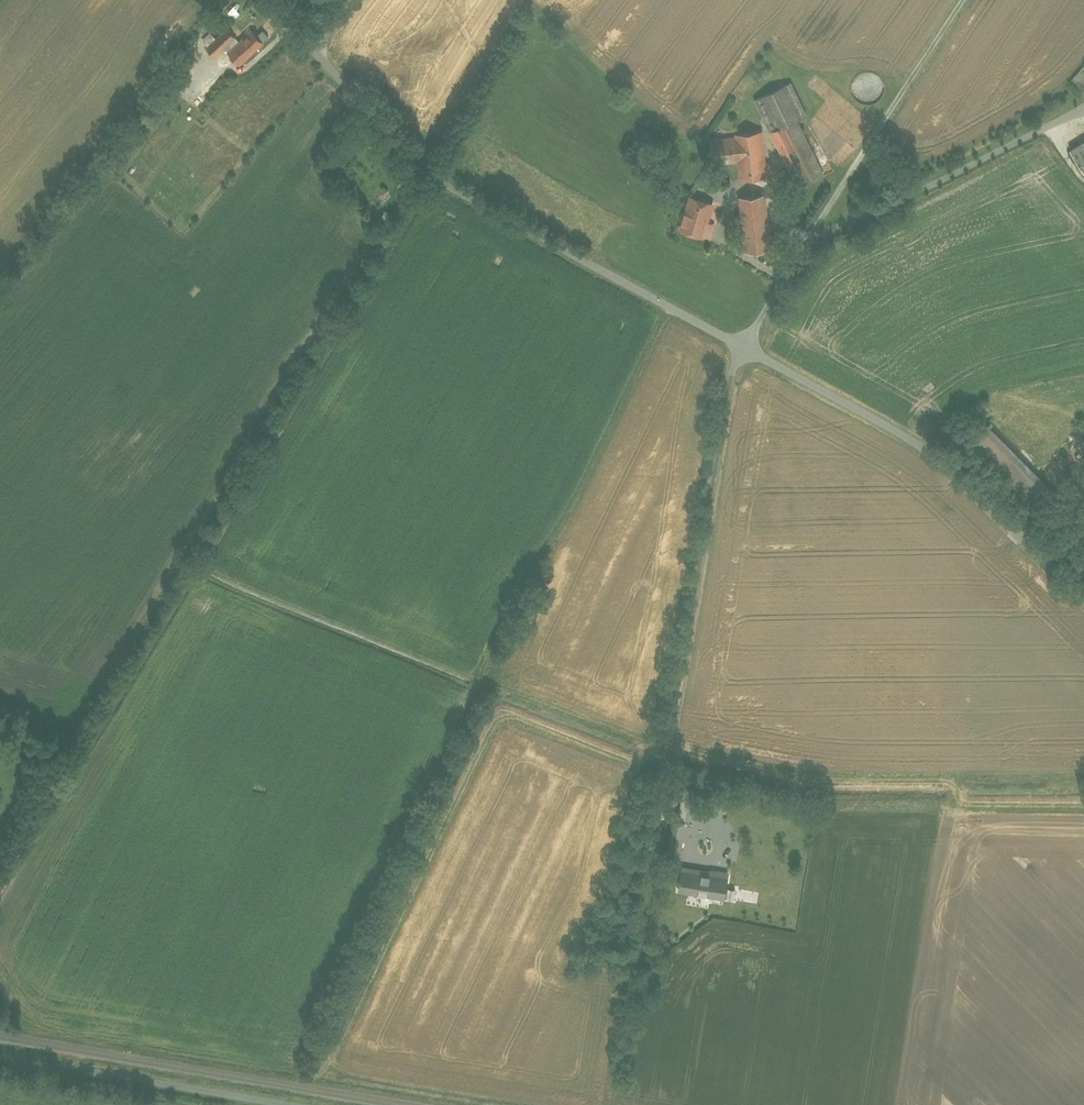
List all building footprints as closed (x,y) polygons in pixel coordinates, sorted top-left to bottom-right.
[(215,55),(236,35),(227,26),(207,46),(215,55)] [(227,51),(239,63),(263,40),(252,28),(227,51)] [(187,79),(191,63),(180,61),(177,77),(187,79)] [(1073,78),(1083,88),(1083,66),(1073,78)] [(789,82),(753,99),(794,185),(821,173),(795,119),(805,114),(789,82)] [(740,175),(764,173),(760,131),(711,135),(713,160),(738,157),(740,175)] [(1070,150),(1083,171),(1083,140),(1070,150)] [(370,197),(379,187),(384,192),(387,189),(378,181),(366,193),(370,197)] [(379,189),(370,197),(376,202),(384,194),(379,189)] [(762,193),(739,196),(744,247),(767,245),(762,193)] [(710,236),(719,203),(689,195),(680,228),(710,236)] [(1040,476),(980,417),(962,435),(1021,495),(1040,476)] [(685,823),(672,821),(668,849),(681,851),(685,823)] [(729,873),(682,865),(678,889),(725,897),(726,887),(729,873)] [(736,889),(726,887),(725,897),(734,899),(736,889)]
